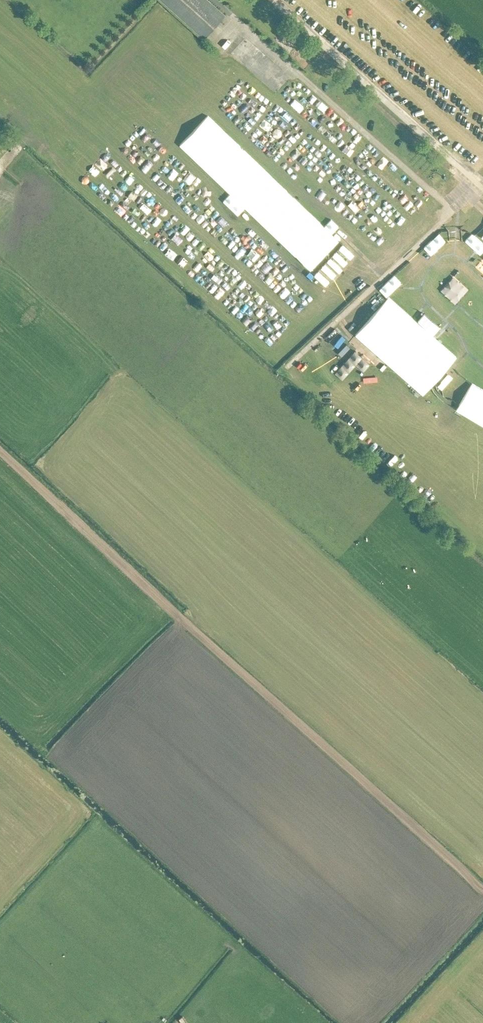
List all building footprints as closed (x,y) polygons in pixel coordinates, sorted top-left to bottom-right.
[(208,0),(161,0),(204,39),(225,16),(208,0)]
